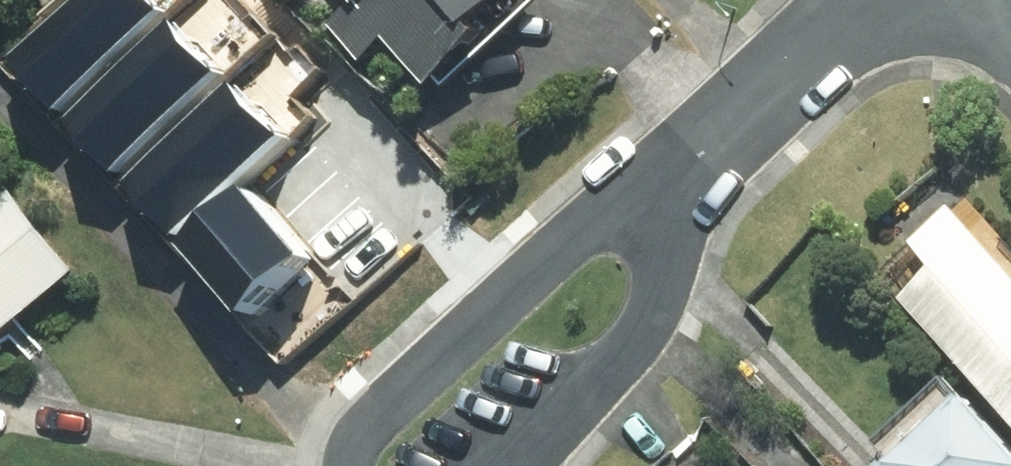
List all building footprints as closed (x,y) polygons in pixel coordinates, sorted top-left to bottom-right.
[(51,106),(159,10),(150,0),(70,0),(7,56),(51,106)] [(319,22),(354,61),(379,38),(420,83),(430,75),(438,84),(532,0),(344,0),(319,22)] [(61,118),(106,167),(213,72),(169,22),(61,118)] [(119,181),(164,230),(271,135),(227,85),(119,181)] [(235,185),(173,238),(233,307),(295,254),(235,185)] [(0,193),(0,324),(67,269),(3,191),(0,193)] [(965,199),(950,212),(946,207),(871,274),(1010,428),(1010,250),(965,199)] [(941,380),(872,444),(883,456),(872,465),(1010,465),(1010,457),(941,380)]
